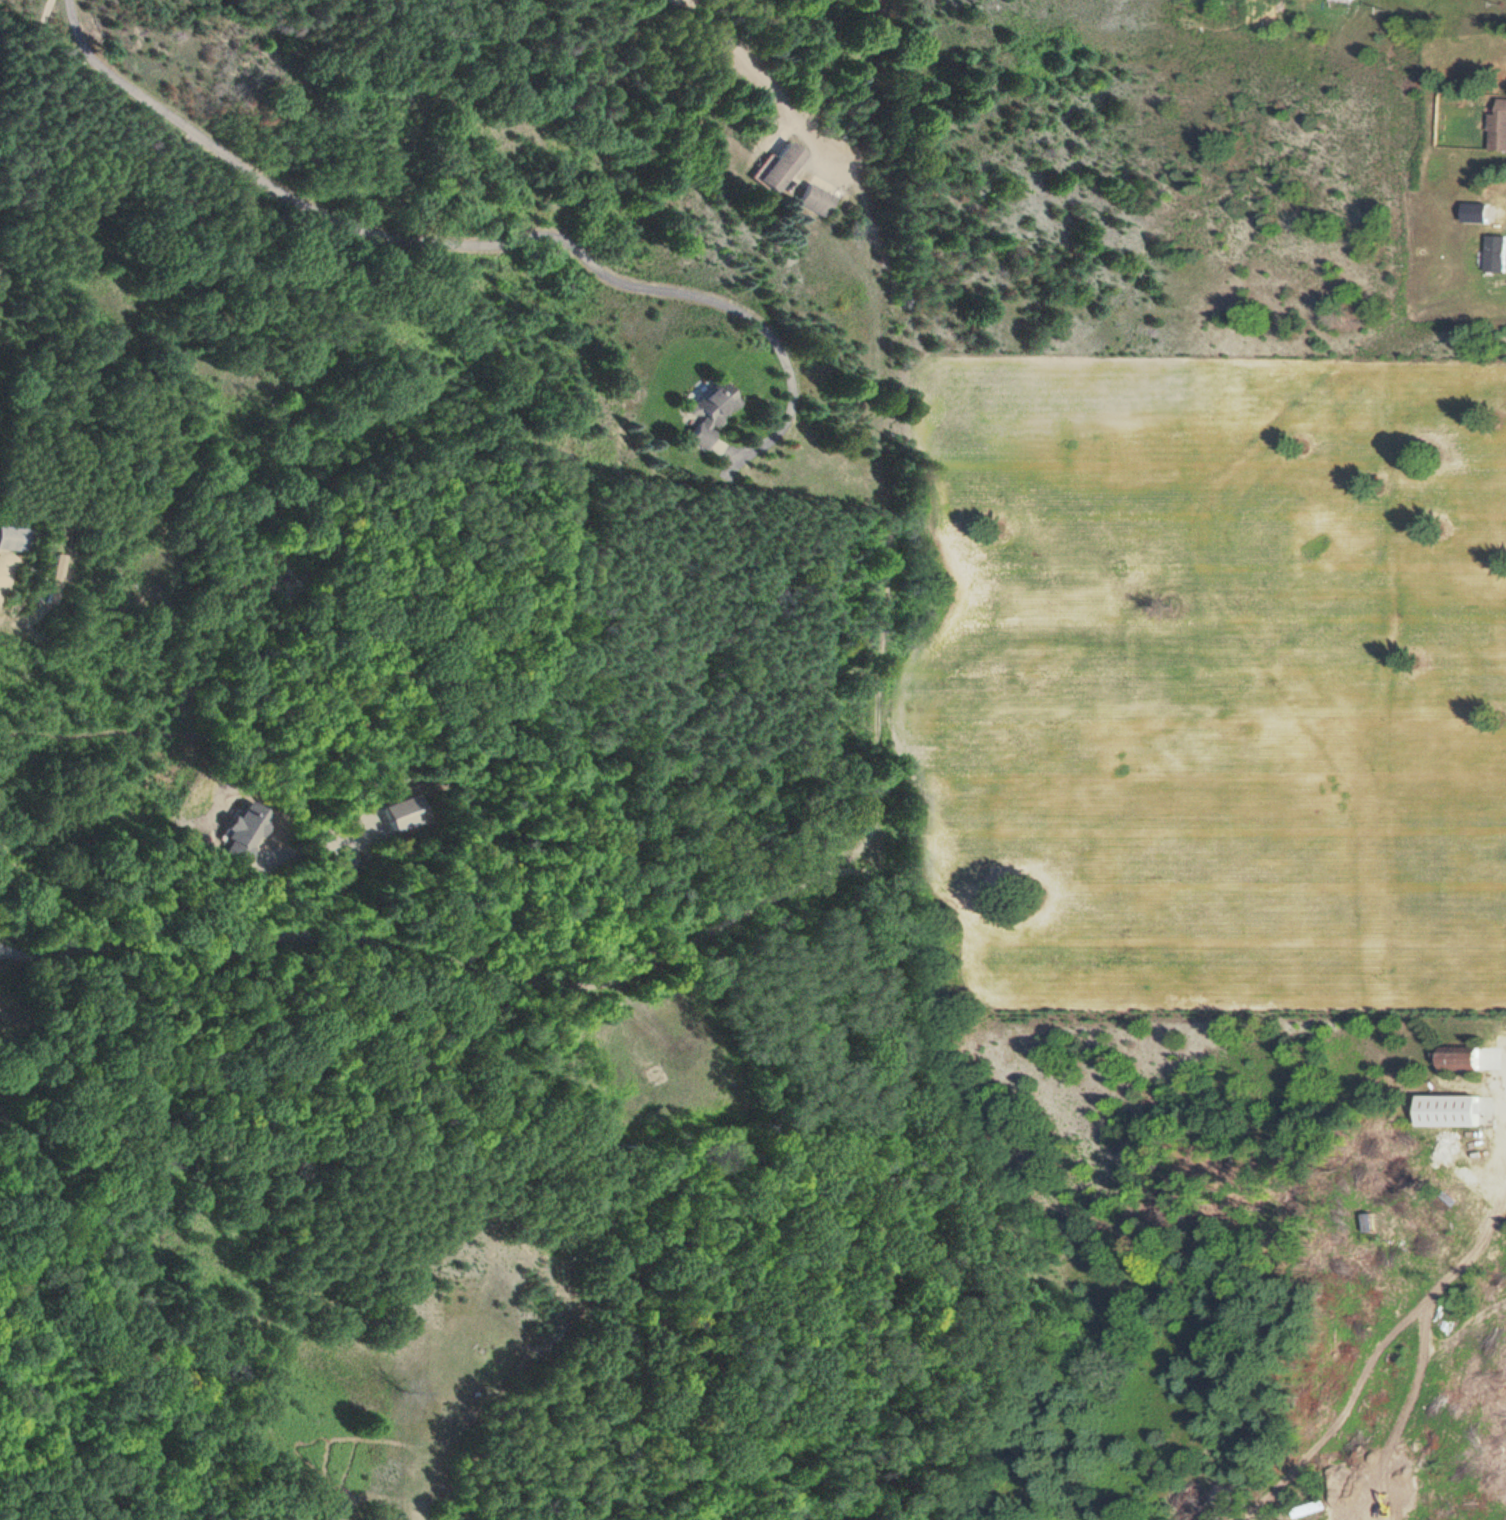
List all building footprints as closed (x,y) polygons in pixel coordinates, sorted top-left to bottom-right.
[(1505,151),(1505,100),(1494,99),(1493,151),(1505,151)] [(803,156),(783,142),(756,182),(776,195),(803,156)] [(833,199),(807,184),(795,204),(822,219),(833,199)] [(1488,236),(1488,272),(1505,272),(1505,236),(1488,236)] [(697,425),(684,436),(697,451),(714,436),(709,430),(738,405),(718,381),(684,410),(697,425)] [(32,554),(35,530),(0,526),(0,550),(32,554)] [(63,605),(70,557),(57,555),(50,604),(63,605)] [(1479,1071),(1479,1047),(1438,1047),(1438,1071),(1479,1071)] [(1327,1501),(1297,1510),(1300,1519),(1301,1519),(1330,1511),(1327,1501)]
